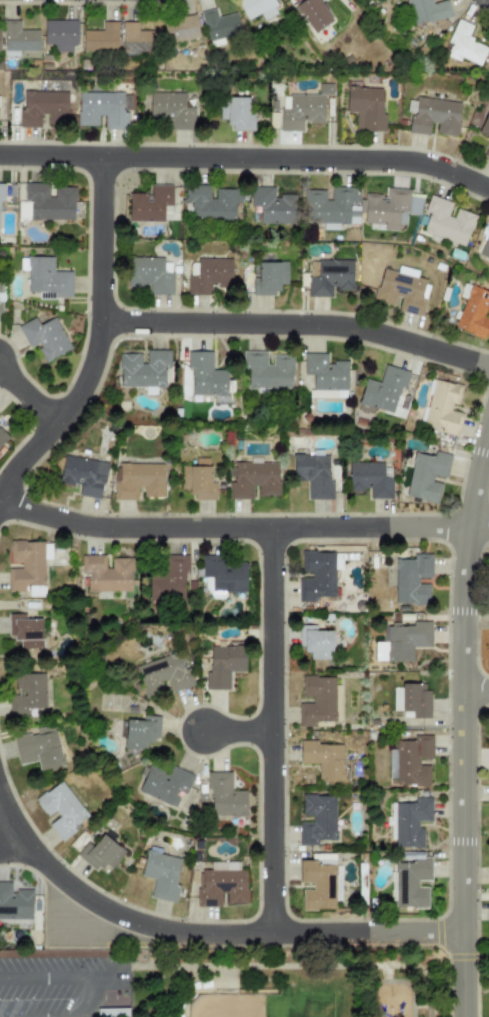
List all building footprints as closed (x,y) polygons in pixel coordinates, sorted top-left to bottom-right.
[(262,20),(278,13),(272,0),(236,0),(245,20),(259,14),(262,20)] [(318,0),(301,0),(293,5),(312,33),(331,20),(318,0)] [(447,0),(443,0),(432,3),(431,0),(407,0),(413,25),(451,15),(447,0)] [(235,12),(216,17),(214,9),(200,12),(207,41),(240,33),(235,12)] [(162,20),(165,43),(198,38),(194,15),(162,20)] [(479,65),(487,46),(467,38),(472,25),(457,19),(447,42),(451,44),(446,56),(459,61),(460,57),(479,65)] [(38,30),(19,29),(19,21),(4,20),(4,57),(38,58),(38,30)] [(44,20),(43,44),(53,44),(53,51),(75,52),(76,20),(44,20)] [(82,30),(82,50),(116,51),(117,22),(102,21),(101,30),(82,30)] [(137,22),(122,21),(121,51),(155,51),(156,30),(137,30),(137,22)] [(279,131),(301,131),(302,122),(323,123),(323,95),(331,95),(332,84),(318,83),(318,95),(280,94),(279,131)] [(384,132),(385,115),(381,114),(382,87),(346,86),(345,112),(355,112),(355,131),(384,132)] [(67,91),(21,91),(21,127),(43,127),(43,125),(67,125),(67,91)] [(184,93),(149,92),(148,119),(170,119),(170,129),(192,129),(193,107),(184,107),(184,93)] [(77,125),(97,125),(97,116),(103,116),(103,129),(129,129),(129,93),(77,93),(77,125)] [(253,131),(253,115),(247,115),(247,98),(219,97),(219,119),(228,119),(228,130),(253,131)] [(428,135),(430,123),(437,123),(436,134),(456,136),(460,103),(408,97),(406,111),(411,112),(408,133),(428,135)] [(487,109),(477,133),(488,138),(488,110),(487,109)] [(74,187),(53,187),(54,196),(48,196),(47,182),(24,183),(24,199),(29,199),(29,220),(74,219),(74,187)] [(128,221),(162,221),(163,204),(171,205),(171,185),(150,184),(150,193),(128,193),(128,221)] [(235,219),(234,203),(240,203),(240,188),(215,189),(215,198),(209,198),(208,185),(185,185),(185,203),(190,203),(190,220),(235,219)] [(294,224),(295,195),(274,195),(274,187),(250,186),(250,206),(259,206),(259,223),(294,224)] [(303,189),(304,223),(323,223),(323,229),(338,229),(338,224),(357,224),(356,187),(331,187),(331,200),(324,200),(324,189),(303,189)] [(365,194),(363,222),(384,223),(383,230),(397,231),(398,224),(405,224),(408,189),(386,188),(385,195),(365,194)] [(419,215),(422,195),(409,193),(407,214),(419,215)] [(465,246),(474,215),(456,209),(453,217),(447,215),(451,202),(429,195),(424,211),(428,213),(422,232),(465,246)] [(18,200),(17,219),(28,219),(28,201),(18,200)] [(478,256),(488,260),(488,227),(478,256)] [(71,271),(53,271),(53,257),(19,256),(19,270),(27,270),(27,292),(53,292),(53,297),(71,298),(71,271)] [(127,286),(148,286),(148,294),(171,295),(172,263),(163,263),(163,258),(128,257),(127,286)] [(231,259),(188,258),(187,294),(209,295),(209,286),(231,287),(231,259)] [(331,297),(331,289),(352,290),(353,260),(317,259),(317,276),(307,276),(307,296),(331,297)] [(287,284),(286,261),(258,262),(258,278),(252,278),(252,295),(277,295),(277,284),(287,284)] [(420,316),(428,280),(415,277),(417,270),(398,266),(396,272),(381,268),(373,301),(396,306),(395,310),(420,316)] [(488,322),(488,319),(483,317),(485,311),(488,312),(488,290),(469,283),(454,328),(484,339),(488,322)] [(17,325),(27,348),(36,344),(44,362),(70,350),(55,317),(38,324),(35,317),(17,325)] [(119,354),(119,387),(144,387),(144,394),(155,394),(155,387),(164,387),(164,368),(169,368),(169,350),(145,350),(145,363),(139,363),(139,354),(119,354)] [(246,388),(292,388),(292,355),(271,355),(271,365),(265,365),(266,351),(242,351),(242,367),(247,367),(246,388)] [(326,353),(303,353),(303,374),(312,375),(312,389),(346,389),(347,362),(326,361),(326,353)] [(358,404),(394,414),(405,371),(383,365),(379,382),(364,378),(358,404)] [(461,385),(429,379),(426,393),(427,394),(421,423),(441,426),(440,432),(455,435),(460,409),(457,409),(461,385)] [(405,497),(438,502),(441,483),(432,482),(432,476),(446,478),(449,457),(413,451),(405,497)] [(292,481),(307,481),(306,499),(329,499),(330,455),(292,454),(292,481)] [(77,495),(100,499),(106,462),(63,455),(58,484),(78,487),(77,495)] [(180,466),(181,491),(193,491),(194,500),(216,500),(215,481),(210,481),(209,458),(194,458),(195,465),(180,466)] [(278,462),(234,463),(234,482),(228,482),(228,499),(252,499),(252,487),(257,487),(257,496),(279,496),(278,462)] [(347,492),(366,493),(366,498),(390,499),(391,463),(348,462),(347,492)] [(163,463),(114,463),(114,500),(137,500),(137,488),(142,488),(142,497),(163,497),(163,463)] [(7,592),(24,592),(24,586),(44,585),(43,559),(51,559),(50,541),(9,542),(10,562),(20,562),(20,568),(7,568),(7,592)] [(334,597),(334,552),(301,552),(301,572),(311,572),(311,578),(297,578),(298,602),(315,601),(315,597),(334,597)] [(185,599),(185,555),(160,554),(160,568),(148,568),(148,599),(185,599)] [(394,603),(429,603),(429,583),(417,584),(417,578),(431,577),(430,554),(412,554),(412,559),(394,559),(394,603)] [(81,555),(81,573),(87,573),(87,592),(132,591),(131,557),(110,558),(111,567),(104,568),(104,555),(81,555)] [(247,560),(202,558),(201,577),(210,577),(210,591),(246,593),(247,560)] [(19,648),(41,648),(41,619),(25,619),(25,614),(9,614),(9,641),(19,641),(19,648)] [(331,631),(315,630),(315,625),(299,625),(299,652),(309,652),(309,659),(331,659),(331,631)] [(207,689),(228,689),(228,672),(244,672),(244,646),(207,646),(207,689)] [(135,665),(144,697),(164,691),(161,682),(167,681),(171,692),(194,685),(189,669),(184,670),(179,652),(135,665)] [(44,673),(17,674),(18,695),(8,695),(8,715),(25,714),(25,708),(45,707),(44,673)] [(298,727),(314,726),(314,721),(334,721),(334,676),(301,676),(301,697),(311,696),(311,703),(298,703),(298,727)] [(392,685),(393,711),(411,711),(411,718),(429,718),(428,684),(392,685)] [(158,740),(159,716),(141,715),(141,720),(125,719),(124,749),(145,750),(145,739),(158,740)] [(12,737),(18,764),(36,760),(39,771),(62,766),(54,725),(34,729),(34,732),(12,737)] [(432,735),(413,735),(413,740),(395,740),(395,749),(388,749),(388,778),(396,778),(396,784),(428,785),(429,765),(419,765),(419,759),(431,759),(432,735)] [(299,763),(317,764),(317,779),(342,780),(343,743),(299,742),(299,763)] [(193,776),(171,766),(167,775),(146,765),(141,777),(143,778),(137,790),(172,807),(179,792),(184,794),(193,776)] [(245,790),(231,791),(230,771),(206,771),(206,788),(210,788),(210,816),(246,815),(245,790)] [(60,841),(75,831),(72,827),(87,816),(60,780),(34,799),(46,816),(54,811),(58,816),(48,824),(60,841)] [(302,816),(311,816),(311,821),(298,821),(298,845),(315,845),(315,840),(335,840),(334,795),(301,795),(302,816)] [(395,803),(394,847),(422,847),(423,823),(430,823),(430,798),(413,797),(413,803),(395,803)] [(97,873),(105,864),(110,869),(125,852),(103,834),(93,846),(88,841),(76,856),(97,873)] [(153,879),(149,897),(175,903),(178,887),(174,886),(180,858),(145,851),(140,876),(153,879)] [(301,910),(334,909),(334,854),(312,854),(312,860),(299,860),(299,883),(311,882),(311,890),(301,890),(301,910)] [(427,907),(427,887),(416,887),(417,880),(430,880),(430,861),(394,860),(394,872),(391,872),(390,907),(427,907)] [(197,907),(219,906),(219,892),(226,892),(226,905),(246,904),(246,869),(238,869),(238,862),(210,862),(210,870),(196,870),(197,907)] [(31,919),(31,890),(10,889),(10,882),(0,882),(0,918),(31,919)] [(97,1016),(127,1016),(127,1008),(97,1009),(97,1016)]
